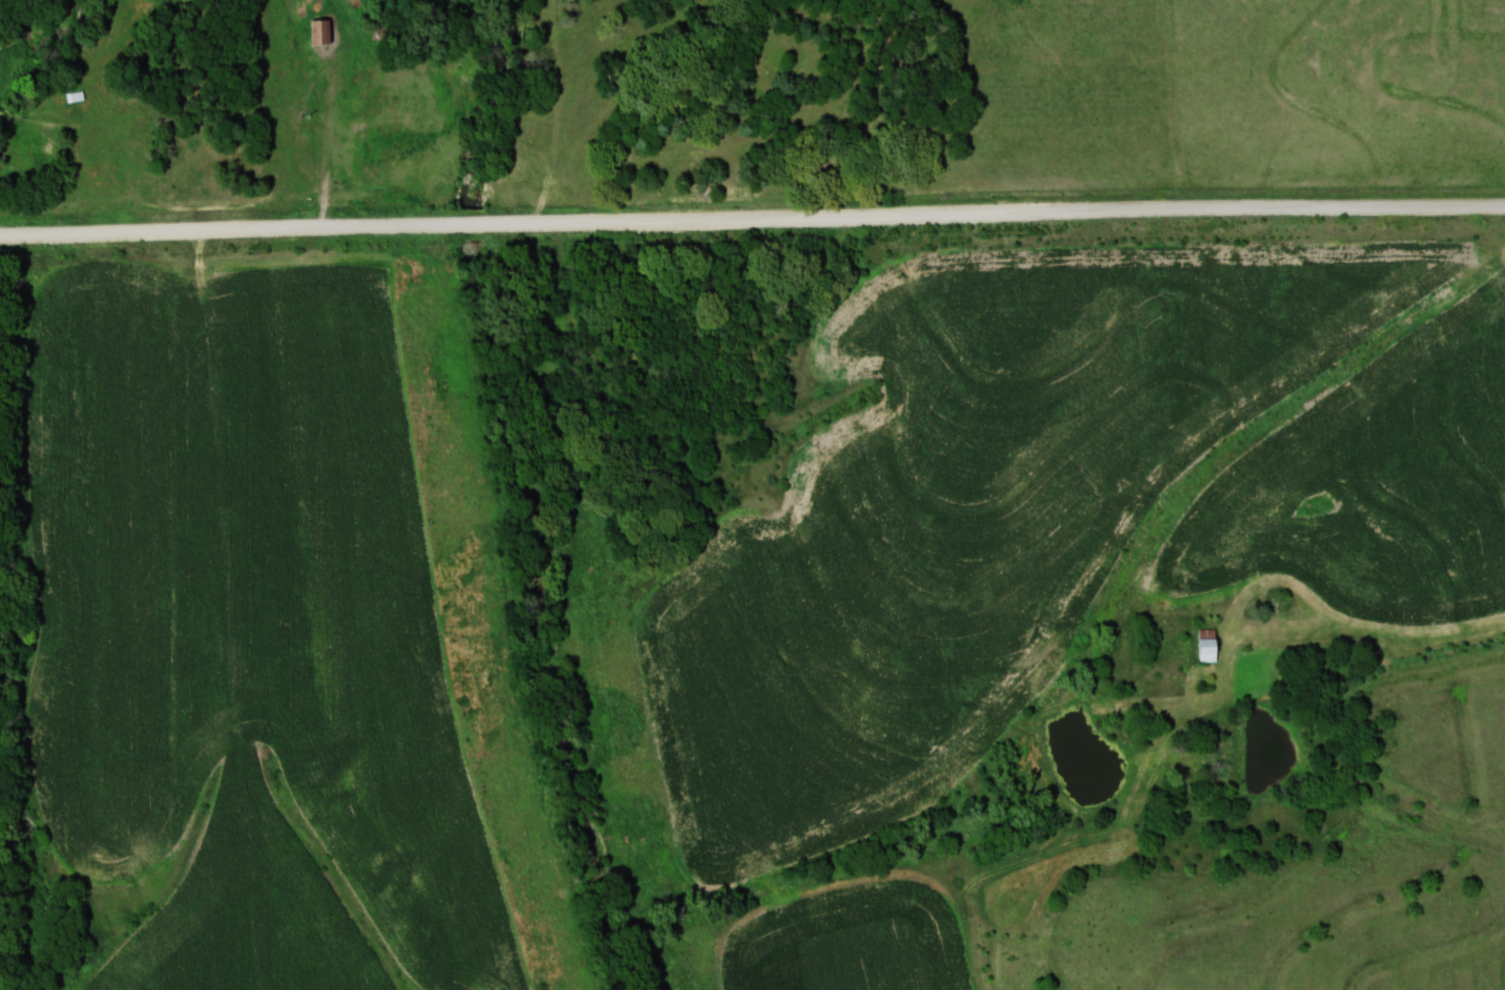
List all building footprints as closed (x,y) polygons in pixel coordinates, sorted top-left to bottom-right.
[(331,21),(312,21),(312,47),(331,47),(331,21)] [(84,99),(82,91),(67,94),(68,102),(84,99)] [(1218,662),(1218,629),(1199,629),(1199,662),(1218,662)]
